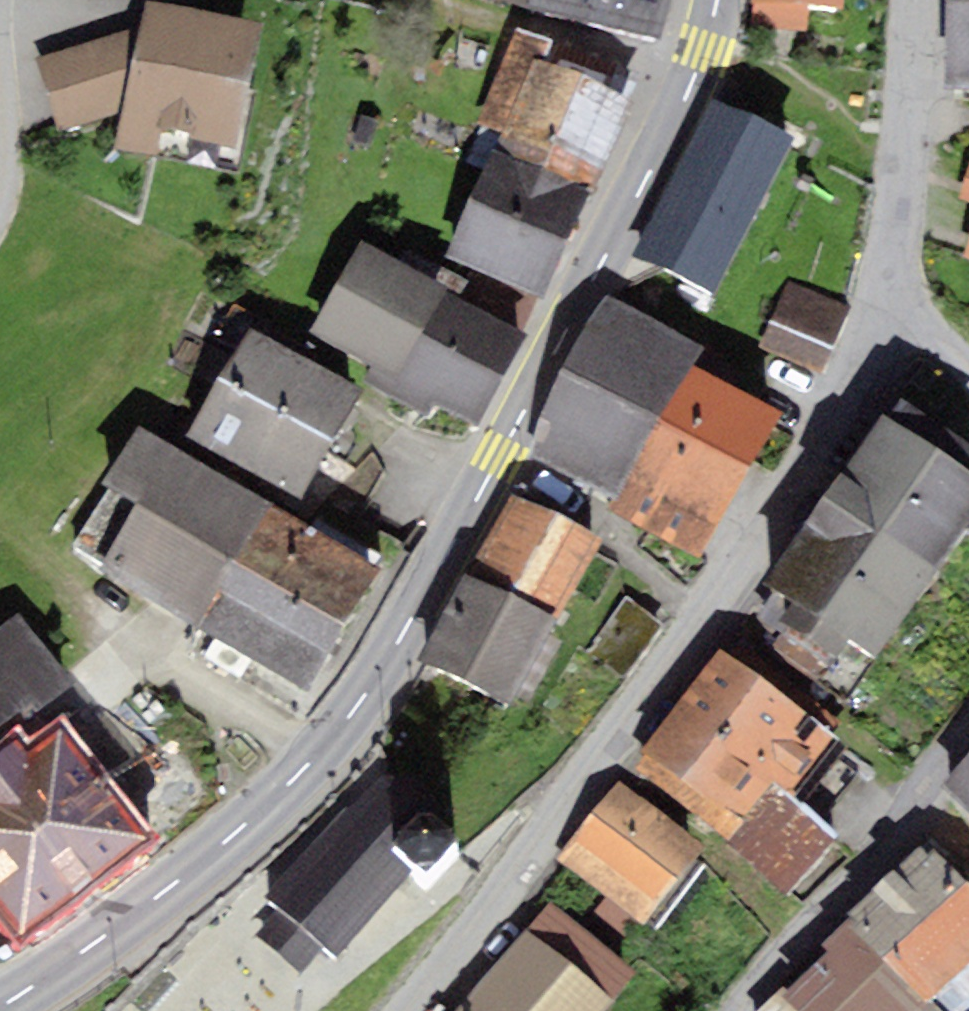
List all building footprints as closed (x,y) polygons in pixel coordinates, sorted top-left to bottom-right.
[(146,0),(145,0),(140,28),(122,115),(115,149),(238,174),(254,92),(249,91),(262,23),(146,0)] [(527,0),(497,0),(525,9),(527,0)] [(525,9),(594,26),(600,0),(527,0),(525,9)] [(594,26),(659,41),(669,0),(600,0),(594,26)] [(766,0),(752,0),(750,27),(807,31),(809,3),(766,0)] [(946,3),(947,89),(968,89),(968,2),(946,3)] [(616,68),(518,27),(480,123),(502,132),(494,150),(592,191),(630,100),(607,90),(616,68)] [(140,28),(37,59),(59,133),(122,115),(140,28)] [(712,293),(794,137),(715,96),(633,252),(712,293)] [(494,150),(446,256),(545,299),(592,191),(494,150)] [(960,198),(968,200),(968,170),(960,198)] [(448,285),(363,239),(313,332),(372,363),(362,381),(429,417),(436,404),(477,426),(526,336),(445,292),(448,285)] [(820,374),(850,307),(792,281),(762,348),(820,374)] [(704,348),(606,296),(528,445),(620,495),(692,364),(704,348)] [(360,392),(248,330),(189,438),(300,500),(360,392)] [(782,413),(692,364),(620,495),(612,510),(701,559),(782,413)] [(889,419),(968,471),(968,442),(902,398),(889,419)] [(880,414),(843,472),(953,544),(968,520),(968,471),(889,419),(880,414)] [(196,632),(270,504),(171,447),(136,426),(101,483),(109,488),(73,548),(100,563),(95,574),(196,632)] [(915,602),(953,544),(843,472),(805,530),(915,602)] [(509,493),(467,569),(557,618),(599,541),(509,493)] [(307,695),(381,568),(270,504),(196,632),(307,695)] [(880,657),(915,602),(805,530),(769,585),(793,601),(779,623),(836,659),(850,637),(880,657)] [(510,705),(557,618),(467,569),(420,656),(510,705)] [(626,680),(662,627),(624,601),(587,653),(626,680)] [(0,628),(0,724),(19,709),(29,721),(75,685),(66,673),(19,614),(0,628)] [(840,739),(719,649),(675,708),(773,781),(795,798),(840,739)] [(729,839),(773,781),(675,708),(641,752),(648,758),(638,771),(729,839)] [(159,840),(61,718),(22,749),(14,740),(0,751),(0,911),(26,944),(159,840)] [(942,787),(968,812),(968,758),(942,787)] [(343,805),(265,893),(279,908),(255,933),(303,974),(324,950),(334,959),(412,863),(425,875),(457,840),(417,807),(421,802),(423,789),(420,780),(415,774),(397,770),(383,775),(347,810),(343,805)] [(558,858),(642,924),(705,844),(621,778),(558,858)] [(795,798),(773,781),(729,839),(788,893),(838,832),(795,798)] [(846,921),(926,1001),(968,962),(968,882),(927,837),(842,917),(846,921)] [(525,929),(614,1003),(637,974),(549,900),(525,929)] [(846,921),(818,946),(826,950),(757,1010),(936,1010),(926,1001),(846,921)] [(614,1003),(525,929),(455,1010),(606,1010),(614,1003)] [(926,1001),(936,1010),(968,1010),(968,962),(926,1001)]
